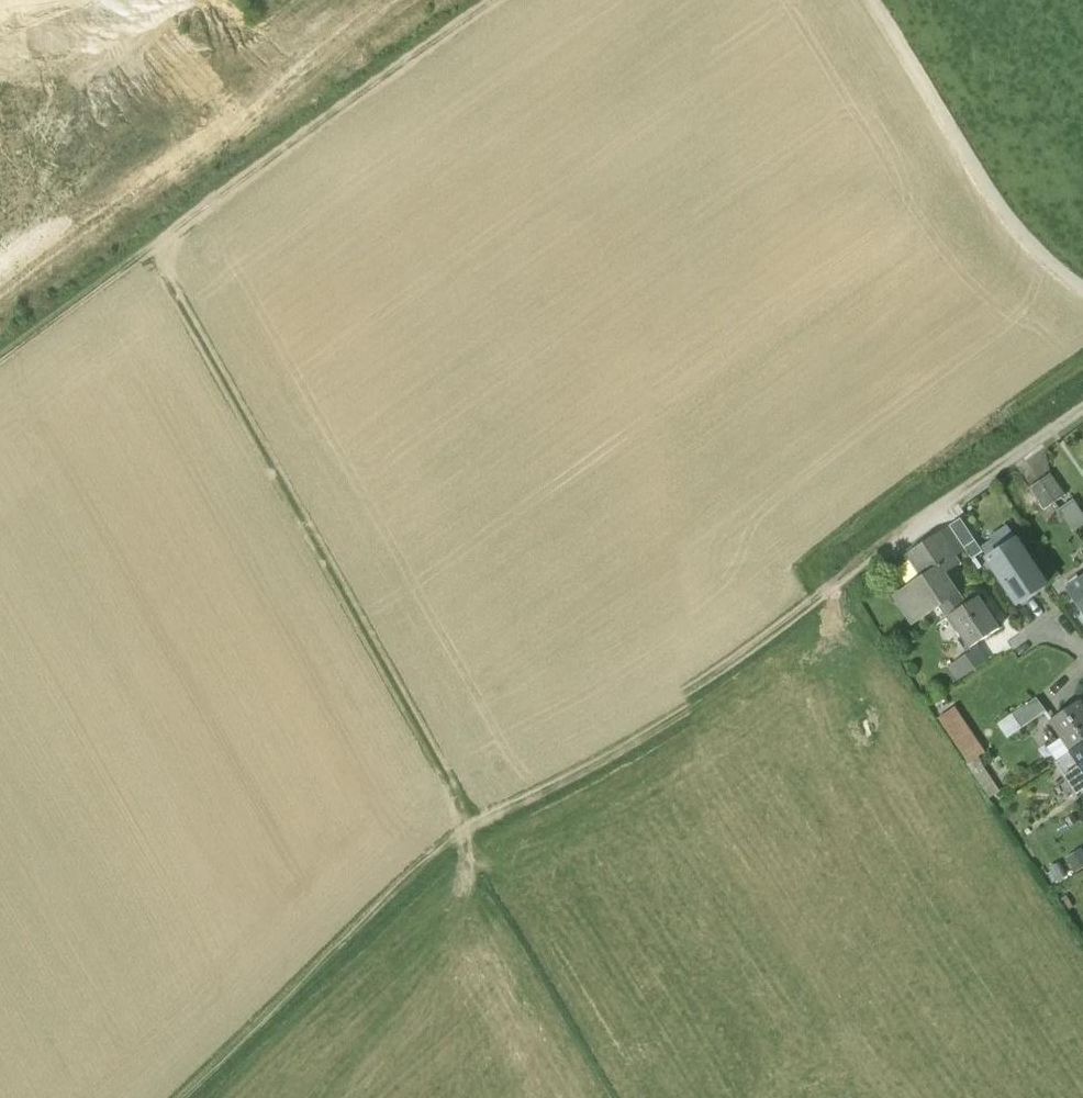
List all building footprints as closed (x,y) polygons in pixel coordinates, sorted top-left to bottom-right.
[(1076,501),(1061,479),(1051,486),(1066,508),(1076,501)] [(1066,508),(1051,486),(1039,494),(1054,516),(1066,508)] [(1071,511),(1082,528),(1082,503),(1071,511)] [(995,557),(973,524),(962,531),(977,554),(984,564),(995,557)] [(977,554),(962,532),(951,539),(966,562),(977,554)] [(951,539),(923,558),(937,580),(950,571),(956,580),(971,570),(966,562),(951,539)] [(1029,545),(1000,564),(1030,608),(1059,589),(1029,545)] [(937,580),(916,595),(912,599),(929,624),(934,621),(935,623),(954,610),(961,620),(976,610),(956,580),(950,571),(937,580)] [(976,610),(961,620),(982,652),(1011,632),(990,601),(976,610)] [(990,653),(968,667),(976,679),(998,665),(990,653)] [(950,690),(945,693),(949,699),(954,697),(950,690)] [(967,708),(952,720),(980,759),(996,748),(967,708)] [(1062,725),(1082,755),(1082,711),(1062,725)] [(1067,766),(1082,791),(1082,755),(1067,766)]
